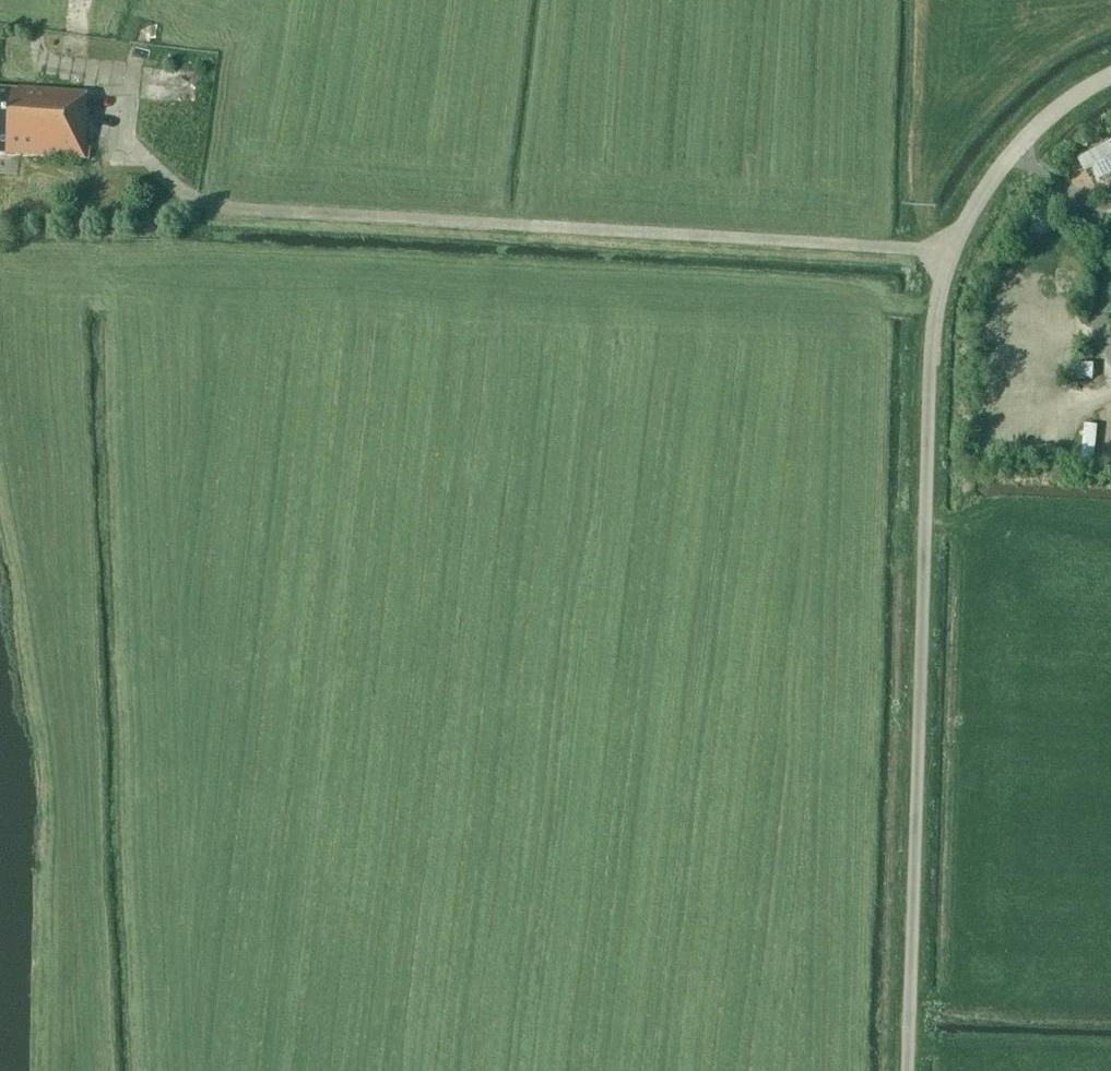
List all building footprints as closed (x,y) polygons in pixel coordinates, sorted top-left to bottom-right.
[(85,160),(89,112),(86,112),(87,95),(18,89),(18,92),(0,91),(0,154),(85,160)]
